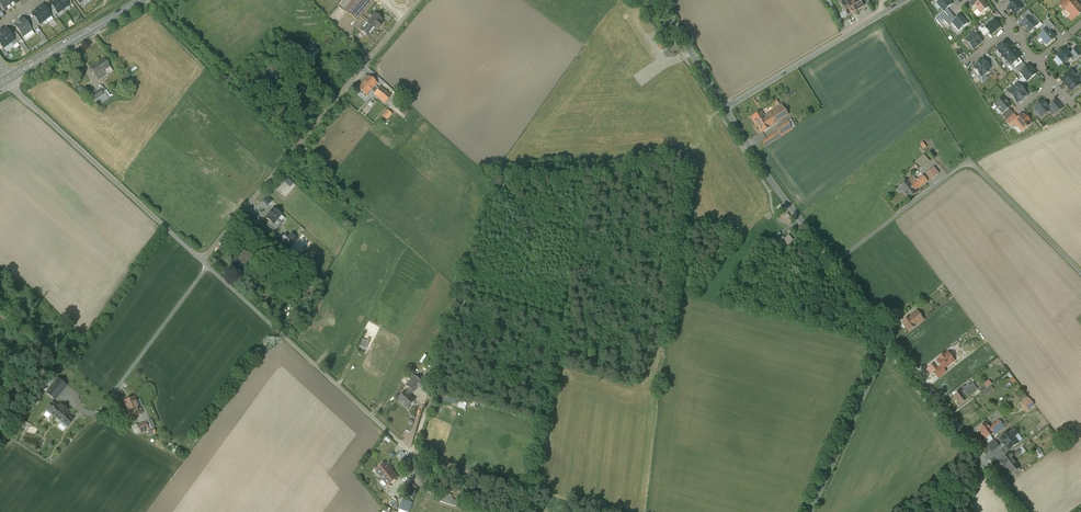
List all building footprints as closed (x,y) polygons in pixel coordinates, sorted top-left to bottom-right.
[(6,0),(0,0),(0,4),(1,6),(6,12),(11,8),(6,0)] [(57,0),(55,0),(51,3),(58,14),(64,10),(57,0)] [(64,10),(70,6),(65,0),(57,0),(64,10)] [(355,3),(353,1),(344,11),(357,21),(373,1),(371,0),(357,0),(355,3)] [(850,5),(847,0),(841,4),(848,16),(863,7),(858,0),(850,5)] [(937,3),(944,11),(947,9),(952,5),(948,0),(941,0),(937,3)] [(968,6),(970,8),(977,2),(975,0),(968,6)] [(974,6),(981,15),(989,8),(982,0),(981,0),(974,6)] [(1016,1),(1016,0),(1011,4),(1009,7),(1011,9),(1010,10),(1012,13),(1013,12),(1015,15),(1023,8),(1016,1)] [(1058,5),(1064,11),(1065,9),(1070,5),(1066,0),(1064,0),(1058,5)] [(1065,9),(1074,19),(1080,13),(1080,9),(1075,1),(1070,5),(1065,9)] [(43,5),(38,9),(46,20),(51,16),(49,13),(45,8),(43,5)] [(46,20),(38,9),(32,14),(34,16),(38,21),(40,24),(46,20)] [(944,11),(943,12),(947,18),(951,14),(947,9),(944,11)] [(1028,11),(1020,17),(1024,21),(1029,17),(1030,18),(1032,16),(1028,11)] [(951,23),(955,19),(951,14),(947,18),(944,21),(948,25),(951,23)] [(955,19),(951,23),(952,24),(959,32),(968,24),(960,15),(955,19)] [(1030,18),(1037,26),(1040,23),(1033,15),(1032,16),(1030,18)] [(1030,18),(1029,17),(1024,21),(1021,24),(1029,33),(1035,27),(1037,26),(1030,18)] [(26,22),(32,30),(37,26),(35,23),(31,18),(26,22)] [(983,25),(985,28),(994,20),(992,18),(983,25)] [(23,19),(14,25),(23,37),(32,30),(26,22),(23,19)] [(1000,27),(994,20),(985,28),(989,32),(991,34),(1000,27)] [(376,27),(369,21),(360,30),(367,37),(376,27)] [(1054,27),(1048,21),(1043,25),(1047,29),(1049,31),(1054,27)] [(989,32),(985,28),(983,25),(977,29),(984,37),(989,32)] [(3,48),(11,43),(15,40),(12,35),(11,36),(9,33),(10,33),(8,30),(7,31),(6,29),(2,31),(2,32),(0,34),(0,44),(3,48)] [(1049,31),(1047,29),(1039,36),(1040,37),(1045,43),(1047,45),(1055,38),(1050,33),(1051,33),(1049,31)] [(32,30),(23,37),(26,41),(35,34),(32,30)] [(16,32),(12,35),(15,40),(17,43),(22,40),(16,32)] [(981,42),(975,34),(970,37),(966,41),(973,49),(976,47),(979,44),(981,42)] [(662,37),(656,41),(664,51),(669,47),(662,37)] [(1041,45),(1045,43),(1040,37),(1036,40),(1041,45)] [(1007,41),(997,49),(1000,53),(999,53),(1002,56),(1002,57),(1012,48),(1010,46),(1010,45),(1007,41)] [(23,43),(20,46),(25,53),(29,51),(23,43)] [(313,46),(308,52),(312,56),(317,50),(313,46)] [(1012,48),(1002,57),(1003,58),(1005,60),(1006,60),(1011,65),(1019,58),(1020,57),(1016,52),(1015,52),(1012,48)] [(1064,49),(1057,55),(1064,64),(1070,59),(1072,57),(1070,55),(1064,49)] [(1070,53),(1071,54),(1075,59),(1076,59),(1080,55),(1076,50),(1076,49),(1070,53)] [(997,64),(991,57),(985,62),(991,69),(990,69),(991,70),(997,64)] [(1008,68),(1011,72),(1015,69),(1016,68),(1014,66),(1016,64),(1018,66),(1022,63),(1019,58),(1011,65),(1008,68)] [(105,59),(90,68),(98,81),(106,75),(106,74),(104,71),(110,67),(105,59)] [(985,62),(983,60),(980,63),(979,63),(980,63),(978,65),(977,65),(974,68),(975,70),(974,70),(979,76),(980,75),(981,77),(984,74),(987,71),(990,69),(991,69),(985,62)] [(1021,70),(1020,72),(1021,73),(1026,67),(1022,63),(1018,66),(1021,70)] [(1036,74),(1029,65),(1026,67),(1021,73),(1023,76),(1028,81),(1036,74)] [(274,67),(268,72),(276,81),(282,76),(274,67)] [(1071,70),(1063,76),(1067,80),(1072,76),(1074,77),(1076,75),(1072,71),(1071,70)] [(980,75),(979,76),(977,78),(982,84),(988,79),(986,76),(984,74),(981,77),(980,75)] [(1023,85),(1028,81),(1023,76),(1019,80),(1023,85)] [(1074,77),(1072,76),(1067,80),(1064,83),(1066,86),(1066,87),(1068,90),(1069,89),(1071,92),(1080,85),(1079,83),(1078,82),(1078,81),(1076,78),(1075,79),(1074,78),(1074,77)] [(377,83),(369,77),(358,89),(366,95),(371,90),(373,87),(375,86),(377,83)] [(1019,80),(1018,79),(1015,81),(1017,84),(1018,84),(1022,89),(1024,87),(1023,85),(1019,80)] [(1022,89),(1018,84),(1017,84),(1013,88),(1022,99),(1023,98),(1023,97),(1026,94),(1022,89)] [(101,89),(91,94),(97,105),(110,99),(103,86),(100,87),(101,89)] [(391,96),(380,87),(378,89),(375,93),(374,94),(385,103),(391,96)] [(1022,99),(1013,88),(1008,92),(1012,97),(1016,102),(1019,100),(1020,100),(1022,99)] [(1008,92),(1006,89),(1003,92),(1009,99),(1012,97),(1008,92)] [(1005,101),(1003,98),(995,104),(1003,113),(1008,108),(1010,107),(1008,104),(1005,100),(1005,101)] [(1042,101),(1033,108),(1036,111),(1035,111),(1038,115),(1038,114),(1041,118),(1050,111),(1050,110),(1051,109),(1050,107),(1048,108),(1047,107),(1047,106),(1044,103),(1044,104),(1042,101)] [(1056,101),(1049,107),(1050,107),(1051,109),(1056,114),(1062,108),(1056,101)] [(410,111),(403,105),(399,110),(406,116),(410,111)] [(781,105),(767,113),(769,116),(766,119),(761,112),(752,118),(762,132),(788,116),(781,105)] [(1008,108),(1003,113),(1005,114),(1003,116),(1006,119),(1013,114),(1008,108)] [(392,114),(388,110),(382,117),(386,121),(392,114)] [(1012,127),(1015,124),(1014,122),(1017,119),(1013,114),(1006,120),(1012,127)] [(1025,118),(1023,115),(1017,119),(1014,122),(1015,124),(1016,124),(1022,132),(1031,124),(1028,121),(1029,120),(1026,117),(1025,118)] [(789,124),(778,131),(781,136),(793,129),(790,124),(789,124)] [(1019,134),(1022,132),(1016,124),(1012,127),(1019,134)] [(778,131),(772,135),(775,140),(781,136),(778,131)] [(772,135),(761,142),(764,147),(775,140),(772,135)] [(924,156),(916,162),(921,168),(929,162),(924,156)] [(933,167),(925,174),(930,180),(938,174),(933,167)] [(922,176),(910,185),(907,181),(899,187),(909,199),(916,193),(915,191),(927,181),(922,176)] [(281,215),(274,209),(266,218),(269,221),(266,225),(274,232),(282,223),(277,220),(281,215)] [(288,240),(284,236),(280,241),(288,248),(296,239),(292,235),(288,240)] [(789,235),(779,243),(784,248),(793,240),(789,235)] [(253,244),(248,240),(243,246),(248,250),(253,244)] [(253,259),(245,252),(244,253),(243,251),(242,251),(241,251),(241,252),(240,253),(240,254),(241,255),(242,256),(236,262),(244,270),(253,259)] [(896,310),(889,316),(893,321),(900,316),(896,310)] [(916,312),(909,317),(916,326),(923,320),(916,312)] [(909,317),(902,323),(909,331),(916,326),(909,317)] [(360,346),(367,349),(370,342),(363,339),(360,346)] [(944,356),(943,355),(940,358),(940,359),(937,361),(941,367),(943,370),(954,361),(951,357),(952,356),(949,352),(948,353),(944,356)] [(943,370),(941,367),(933,373),(938,379),(946,373),(943,370)] [(418,386),(427,394),(430,383),(420,375),(418,378),(422,382),(418,386)] [(43,390),(46,393),(57,379),(53,376),(43,390)] [(415,376),(406,386),(409,388),(413,392),(418,386),(422,382),(418,378),(415,376)] [(66,385),(57,379),(46,393),(55,400),(66,385)] [(969,385),(961,392),(964,396),(968,394),(973,390),(969,385)] [(985,385),(978,390),(980,394),(987,388),(985,385)] [(405,391),(398,398),(408,407),(415,400),(410,395),(413,392),(409,388),(406,392),(405,391)] [(960,391),(953,396),(959,405),(967,400),(964,396),(961,392),(960,391)] [(134,397),(124,401),(130,418),(143,413),(140,408),(139,409),(134,397)] [(1034,405),(1029,399),(1025,402),(1026,404),(1025,405),(1028,409),(1034,405)] [(458,407),(466,409),(468,402),(460,400),(458,407)] [(59,408),(53,403),(47,411),(51,414),(62,422),(61,423),(62,423),(62,425),(65,428),(67,427),(73,420),(68,416),(69,414),(66,412),(67,410),(61,405),(59,408)] [(1003,419),(999,422),(1003,428),(1007,425),(1003,419)] [(150,429),(147,421),(138,425),(142,433),(150,429)] [(999,421),(993,425),(994,426),(990,429),(993,434),(994,436),(1004,429),(1003,428),(999,422),(999,421)] [(986,424),(978,430),(986,440),(990,436),(993,434),(990,429),(986,424)] [(1010,453),(1001,460),(1002,460),(999,462),(1005,470),(1007,468),(1012,474),(1013,473),(1019,469),(1012,459),(1013,458),(1010,453)] [(458,472),(461,466),(441,457),(438,462),(440,463),(441,462),(444,464),(444,465),(447,466),(447,467),(458,472)] [(398,478),(386,463),(376,471),(388,486),(398,478)] [(1022,473),(1019,469),(1013,473),(1017,477),(1022,473)] [(453,496),(444,493),(443,496),(439,495),(437,500),(446,503),(452,505),(459,507),(461,502),(452,499),(453,496)] [(403,499),(400,510),(406,511),(408,511),(412,502),(403,499)]
